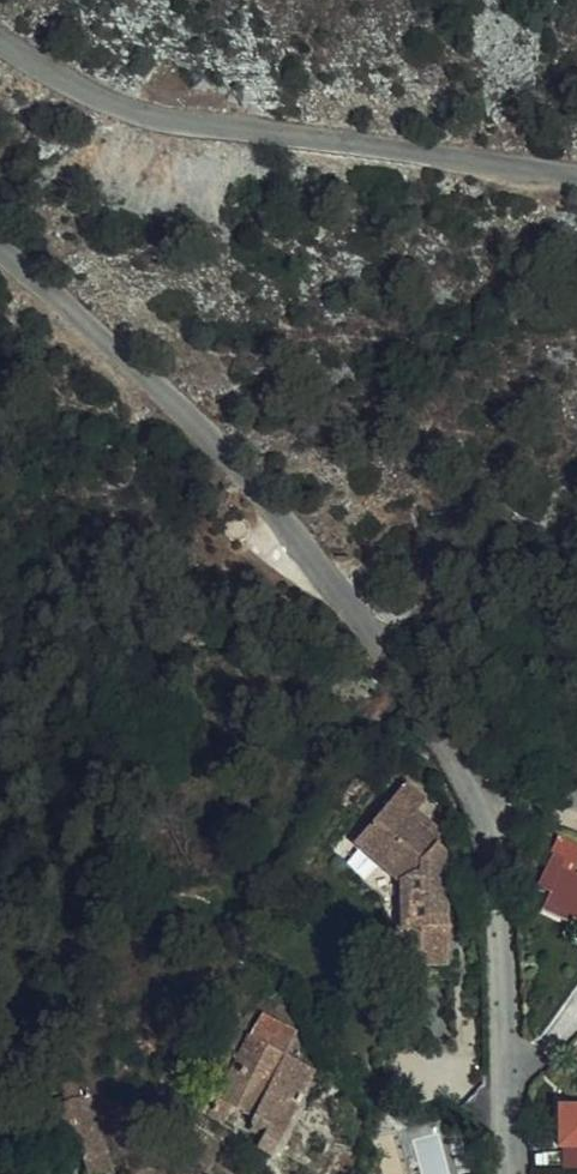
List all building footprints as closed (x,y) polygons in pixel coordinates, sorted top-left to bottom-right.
[(389,928),(392,969),(425,967),(443,966),(436,848),(428,842),(433,834),(402,810),(412,797),(391,781),(346,845),(397,883),(400,928),(389,928)] [(546,850),(528,841),(522,854),(540,862),(546,850)] [(573,863),(546,850),(540,862),(537,867),(564,881),(573,863)] [(572,901),(562,933),(576,941),(576,902),(572,901)] [(291,1046),(255,1028),(244,1050),(205,1132),(217,1139),(227,1120),(248,1131),(248,1136),(248,1139),(250,1141),(255,1144),(261,1142),(262,1143),(255,1160),(271,1169),(311,1084),(280,1068),(291,1046)] [(176,1084),(162,1079),(155,1101),(168,1105),(176,1084)] [(56,1105),(60,1116),(62,1120),(47,1126),(34,1130),(46,1169),(74,1160),(78,1173),(105,1173),(86,1113),(75,1116),(71,1101),(56,1105)] [(62,1120),(60,1116),(45,1121),(47,1126),(62,1120)] [(437,1118),(399,1129),(413,1173),(454,1173),(437,1118)] [(554,1118),(555,1159),(576,1159),(576,1118),(554,1118)]
